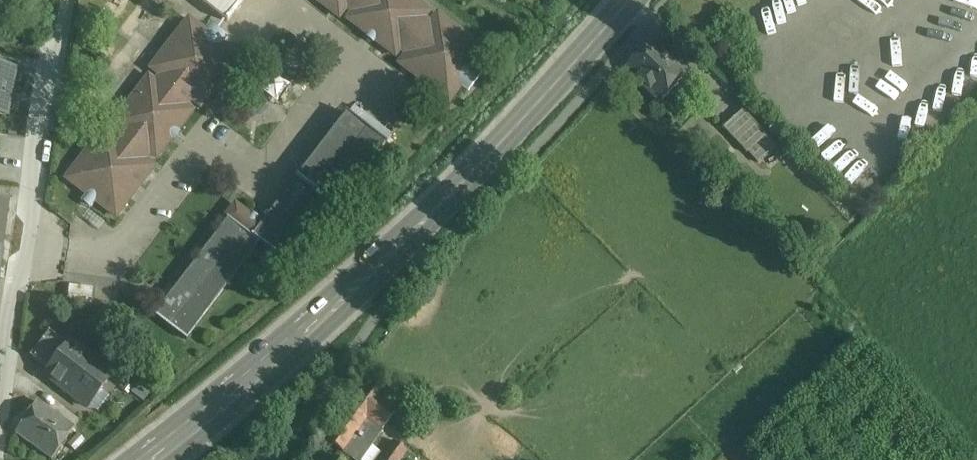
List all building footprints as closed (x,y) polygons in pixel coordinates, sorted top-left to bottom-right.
[(227,22),(244,0),(199,0),(227,22)] [(412,0),(317,0),(339,17),(346,8),(353,13),(348,19),(395,56),(400,49),(407,54),(400,64),(449,101),(461,86),(468,91),(482,74),(474,68),(486,53),(437,15),(430,24),(423,19),(428,13),(412,0)] [(0,4),(0,33),(3,34),(9,6),(0,4)] [(119,130),(114,137),(105,130),(67,179),(87,194),(83,200),(92,207),(96,201),(116,216),(153,167),(144,160),(149,153),(156,158),(192,111),(186,106),(191,99),(200,106),(238,57),(222,45),(228,38),(210,24),(205,32),(189,20),(151,69),(161,76),(155,83),(149,78),(113,125),(119,130)] [(689,73),(656,41),(628,70),(661,102),(689,73)] [(5,116),(14,69),(0,67),(0,115),(5,116)] [(777,145),(744,110),(726,128),(758,163),(777,145)] [(346,114),(298,177),(297,176),(296,177),(333,206),(337,209),(337,208),(337,207),(385,144),(386,145),(392,137),(363,114),(357,121),(346,112),(345,113),(346,114)] [(296,179),(275,207),(274,206),(260,224),(261,225),(253,235),(252,235),(251,236),(261,243),(288,264),(289,263),(288,263),(332,206),(332,207),(333,206),(296,177),(295,178),(296,179)] [(0,198),(0,250),(2,250),(9,199),(0,198)] [(227,219),(155,314),(154,314),(153,315),(187,340),(187,339),(259,244),(260,244),(261,243),(251,236),(252,235),(253,235),(261,225),(260,224),(236,206),(226,217),(227,218),(226,219),(227,219)] [(49,331),(30,356),(49,371),(68,346),(49,331)] [(112,375),(71,343),(68,346),(49,371),(45,376),(86,407),(112,375)] [(152,392),(140,382),(131,392),(144,402),(152,392)] [(327,442),(351,459),(362,459),(382,432),(382,431),(397,411),(382,400),(385,395),(369,383),(327,442)] [(74,428),(38,402),(16,434),(52,459),(74,428)] [(403,412),(390,428),(398,434),(411,418),(403,412)] [(428,418),(416,433),(423,439),(435,424),(428,418)] [(380,459),(401,459),(407,452),(393,441),(380,459)]
